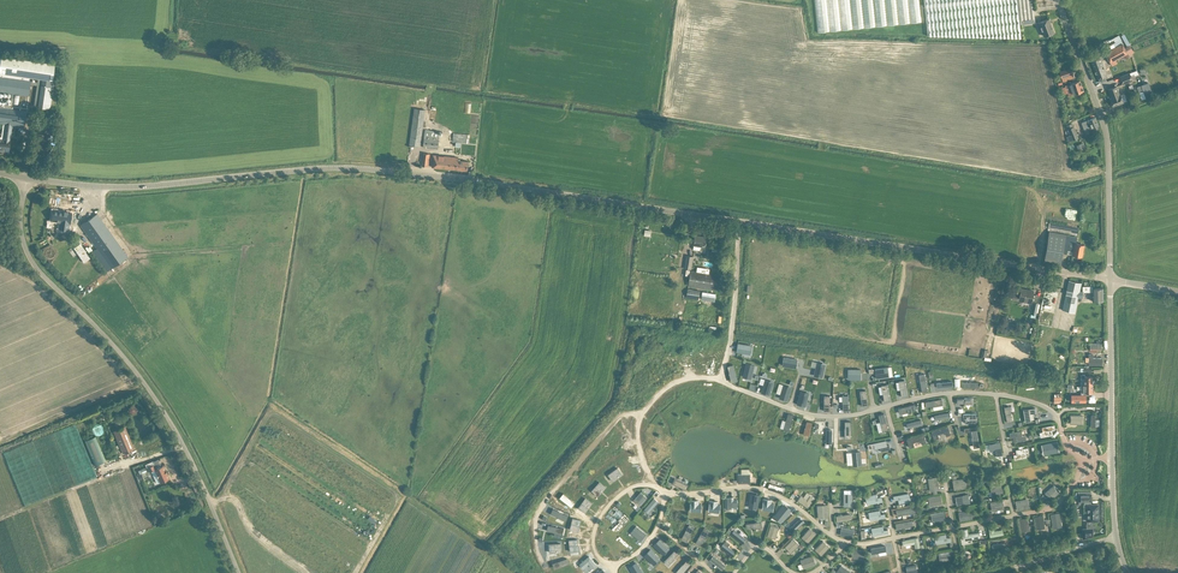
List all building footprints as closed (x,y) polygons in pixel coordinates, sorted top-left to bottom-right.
[(818,30),(921,20),(919,0),(815,0),(818,30)] [(1054,32),(1049,19),(1039,22),(1044,36),(1054,32)] [(1128,53),(1126,47),(1124,43),(1112,49),(1113,51),(1107,54),(1110,61),(1116,58),(1117,59),(1128,53)] [(1129,45),(1126,47),(1128,53),(1129,56),(1134,53),(1129,45)] [(1098,52),(1095,53),(1089,56),(1091,60),(1097,78),(1099,78),(1100,82),(1106,80),(1104,75),(1106,75),(1098,52)] [(52,79),(55,63),(1,55),(0,61),(0,72),(18,74),(31,76),(52,79)] [(1060,72),(1063,81),(1074,78),(1070,68),(1060,72)] [(1120,76),(1123,84),(1132,80),(1129,73),(1120,76)] [(6,124),(12,125),(24,126),(27,107),(27,105),(28,95),(29,95),(31,76),(18,74),(18,75),(15,75),(9,74),(8,77),(0,76),(0,91),(12,93),(10,105),(6,104),(0,103),(0,123),(6,124)] [(1073,94),(1084,90),(1080,80),(1070,83),(1065,85),(1069,95),(1073,94)] [(1146,97),(1153,95),(1148,82),(1137,87),(1139,92),(1143,90),(1146,97)] [(1110,98),(1113,106),(1123,102),(1122,100),(1120,94),(1116,86),(1108,89),(1111,95),(1112,97),(1110,98)] [(415,108),(410,139),(409,145),(420,146),(425,109),(415,108)] [(40,125),(43,129),(54,122),(55,116),(49,115),(48,120),(40,125)] [(1085,131),(1092,128),(1094,132),(1099,130),(1097,126),(1099,125),(1095,117),(1082,123),(1085,131)] [(6,124),(4,137),(0,137),(0,149),(8,151),(12,125),(6,124)] [(1074,126),(1068,129),(1071,135),(1068,136),(1070,141),(1070,140),(1072,139),(1073,140),(1078,138),(1074,126)] [(424,138),(424,141),(423,147),(438,148),(439,142),(439,139),(439,133),(429,133),(425,132),(424,138)] [(421,166),(428,166),(430,154),(423,153),(421,166)] [(432,167),(467,170),(468,161),(458,160),(458,157),(433,155),(432,167)] [(53,210),(51,220),(60,222),(60,225),(59,228),(65,229),(66,229),(69,229),(70,223),(70,219),(71,213),(53,210)] [(81,225),(87,234),(111,268),(128,257),(97,213),(81,225)] [(1067,249),(1073,250),(1074,242),(1076,243),(1077,237),(1066,235),(1066,234),(1049,231),(1044,263),(1060,266),(1063,253),(1067,253),(1067,249)] [(694,244),(693,249),(701,250),(700,251),(705,251),(704,253),(711,254),(712,250),(719,252),(720,248),(705,246),(707,237),(695,235),(694,241),(694,244)] [(1084,244),(1076,243),(1074,242),(1073,250),(1072,255),(1082,256),(1084,244)] [(684,268),(691,269),(693,256),(686,255),(684,268)] [(688,285),(718,290),(720,275),(691,270),(688,285)] [(1069,280),(1068,286),(1063,310),(1075,312),(1078,298),(1082,298),(1082,291),(1079,291),(1081,283),(1069,280)] [(1093,291),(1093,298),(1093,301),(1103,300),(1103,288),(1092,288),(1092,286),(1083,286),(1083,292),(1093,291)] [(1014,293),(1012,299),(1019,300),(1019,298),(1028,300),(1028,302),(1031,303),(1033,292),(1029,291),(1029,290),(1021,288),(1021,290),(1020,290),(1020,292),(1020,294),(1014,293)] [(687,296),(699,298),(700,290),(688,289),(687,296)] [(738,343),(737,352),(749,353),(750,345),(738,343)] [(1089,354),(1089,359),(1089,365),(1102,365),(1102,358),(1093,358),(1093,354),(1089,354)] [(785,357),(784,365),(796,368),(797,359),(785,357)] [(746,363),(743,375),(751,377),(754,365),(746,363)] [(816,368),(814,375),(822,377),(825,365),(817,363),(816,368)] [(886,367),(875,369),(877,378),(887,377),(886,367)] [(849,369),(849,379),(860,379),(860,369),(849,369)] [(924,374),(920,375),(921,382),(920,382),(922,392),(928,391),(924,373),(924,374)] [(1081,384),(1084,384),(1092,384),(1092,376),(1085,376),(1085,374),(1082,374),(1082,379),(1081,379),(1081,384)] [(765,380),(761,392),(769,395),(773,383),(765,380)] [(881,386),(878,386),(880,394),(883,394),(884,401),(890,400),(887,384),(886,384),(887,385),(882,386),(881,386)] [(780,394),(779,398),(788,400),(791,389),(783,386),(780,394)] [(800,392),(797,404),(805,406),(809,394),(800,392)] [(848,392),(839,393),(839,397),(843,396),(843,403),(843,411),(849,410),(848,392)] [(942,399),(925,401),(926,407),(933,406),(933,405),(942,404),(941,399),(942,399)] [(914,404),(898,408),(899,408),(900,413),(908,411),(909,412),(909,411),(916,409),(914,404)] [(1004,407),(1005,414),(1006,414),(1007,422),(1012,421),(1010,413),(1009,407),(1005,408),(1004,407)] [(1024,409),(1023,410),(1025,421),(1026,421),(1025,421),(1030,420),(1029,413),(1033,413),(1036,412),(1035,408),(1024,410),(1024,409)] [(786,421),(784,429),(789,430),(789,431),(793,415),(788,413),(786,420),(786,421)] [(884,413),(878,415),(880,421),(880,422),(881,422),(883,430),(888,429),(888,430),(888,429),(884,413)] [(963,414),(964,414),(964,418),(966,418),(966,422),(970,422),(970,423),(976,422),(976,423),(976,418),(976,414),(976,413),(963,414)] [(1070,424),(1082,424),(1083,415),(1070,415),(1070,424)] [(869,417),(863,418),(864,425),(864,426),(865,426),(866,434),(871,433),(871,434),(869,417)] [(921,419),(907,423),(908,428),(912,426),(917,425),(922,424),(921,419)] [(1043,432),(1040,432),(1041,437),(1044,436),(1053,435),(1052,430),(1055,430),(1054,425),(1045,427),(1042,427),(1043,432)] [(114,431),(123,453),(134,448),(125,426),(114,431)] [(932,431),(935,439),(939,438),(938,435),(945,432),(946,436),(950,434),(947,426),(932,431)] [(976,430),(970,431),(971,438),(973,448),(978,447),(976,430)] [(1010,433),(1010,438),(1013,437),(1014,442),(1026,440),(1025,435),(1022,436),(1021,431),(1010,433)] [(920,440),(921,444),(925,443),(923,434),(907,439),(910,447),(914,446),(913,443),(920,440)] [(873,443),(867,444),(868,449),(875,447),(875,448),(880,447),(881,451),(890,449),(889,444),(887,445),(886,440),(873,443)] [(1000,442),(989,445),(990,450),(996,449),(997,455),(997,457),(1001,459),(1003,458),(1002,454),(1000,442)] [(1043,449),(1044,454),(1056,452),(1055,447),(1058,447),(1057,442),(1045,444),(1046,449),(1043,449)] [(1014,455),(1015,459),(1026,457),(1026,453),(1028,452),(1028,448),(1016,450),(1017,454),(1014,455)] [(860,451),(852,452),(853,464),(861,463),(860,451)] [(149,471),(152,470),(157,483),(169,478),(163,465),(156,468),(154,464),(147,467),(149,471)] [(618,468),(608,474),(613,481),(622,474),(618,468)] [(738,474),(738,483),(750,483),(750,474),(738,474)] [(928,481),(929,482),(930,491),(939,489),(937,477),(931,479),(930,478),(928,479),(928,481)] [(963,479),(953,481),(954,489),(966,488),(965,481),(966,480),(965,479),(965,478),(963,478),(963,479)] [(672,483),(686,489),(688,485),(675,479),(672,483)] [(599,482),(592,490),(598,496),(605,487),(599,482)] [(770,483),(768,488),(782,493),(784,488),(770,483)] [(991,490),(991,491),(992,496),(1004,494),(1002,485),(997,486),(995,484),(992,484),(991,487),(991,489),(991,490)] [(1045,493),(1051,500),(1060,492),(1054,485),(1045,493)] [(844,494),(843,494),(843,496),(844,497),(844,506),(852,506),(852,494),(852,490),(844,490),(844,494)] [(1087,512),(1087,515),(1087,521),(1099,521),(1099,514),(1098,514),(1097,504),(1090,504),(1090,501),(1091,501),(1091,494),(1091,491),(1078,491),(1078,494),(1078,501),(1087,501),(1087,504),(1087,507),(1086,507),(1086,513),(1087,512)] [(568,504),(572,507),(575,502),(563,493),(560,497),(564,501),(567,504),(568,504)] [(640,493),(634,500),(640,505),(647,497),(644,495),(643,495),(640,493)] [(907,493),(893,496),(894,500),(898,499),(899,503),(910,501),(909,497),(908,497),(907,493)] [(751,494),(749,506),(757,507),(759,495),(751,494)] [(868,500),(869,504),(883,502),(882,497),(878,498),(877,494),(866,496),(867,500),(868,500)] [(956,497),(957,505),(968,503),(967,499),(968,499),(967,494),(963,495),(963,496),(956,497)] [(810,495),(806,500),(801,496),(798,501),(808,507),(814,498),(810,495)] [(930,506),(931,506),(933,506),(933,505),(942,504),(940,495),(929,498),(930,503),(929,503),(930,506)] [(733,497),(726,497),(726,507),(737,507),(737,500),(733,500),(733,497)] [(579,507),(585,512),(592,503),(585,498),(579,507)] [(647,511),(648,513),(649,513),(650,511),(650,510),(658,501),(654,498),(645,509),(647,511)] [(764,499),(762,509),(773,510),(774,503),(771,502),(771,500),(764,499)] [(1025,499),(1016,501),(1017,510),(1029,508),(1028,501),(1029,501),(1028,499),(1026,499),(1025,499)] [(691,500),(691,510),(701,511),(701,503),(698,503),(698,500),(691,500)] [(710,500),(709,511),(719,512),(720,504),(717,504),(717,501),(710,500)] [(1004,508),(1003,500),(991,502),(992,511),(1004,508)] [(671,505),(670,510),(685,513),(686,508),(671,505)] [(820,506),(818,506),(817,506),(817,508),(818,509),(819,518),(827,518),(826,505),(820,506)] [(783,506),(774,516),(781,522),(789,511),(783,506)] [(897,510),(897,512),(897,513),(898,515),(915,512),(914,507),(897,510)] [(553,508),(550,513),(557,517),(555,521),(563,524),(564,520),(567,515),(568,516),(553,508)] [(868,512),(869,516),(870,516),(871,520),(885,517),(885,513),(881,514),(880,510),(868,512)] [(959,513),(960,521),(972,518),(971,514),(972,514),(971,510),(967,510),(967,511),(959,513)] [(931,513),(933,521),(945,519),(943,511),(931,513)] [(1062,526),(1061,522),(1059,513),(1051,514),(1053,526),(1058,525),(1058,526),(1062,526)] [(1035,517),(1036,529),(1042,528),(1044,528),(1045,527),(1045,525),(1044,525),(1043,516),(1035,517)] [(581,520),(573,518),(570,529),(578,531),(581,520)] [(800,518),(789,528),(793,532),(804,522),(800,518)] [(1029,529),(1029,528),(1029,527),(1027,518),(1019,519),(1021,531),(1026,530),(1027,531),(1029,530),(1029,529)] [(896,523),(897,529),(913,526),(912,520),(896,523)] [(689,524),(681,539),(682,538),(686,541),(689,535),(690,535),(694,528),(691,527),(692,525),(689,524)] [(548,525),(547,530),(554,532),(553,536),(561,538),(562,534),(562,533),(563,529),(564,529),(564,528),(548,525)] [(767,536),(775,539),(779,527),(770,525),(767,536)] [(988,526),(990,537),(1003,535),(1003,533),(1003,531),(1002,530),(994,531),(993,525),(988,526)] [(636,526),(631,533),(641,541),(646,534),(636,526)] [(873,532),(874,536),(888,533),(888,529),(884,530),(883,526),(871,528),(872,532),(873,532)] [(704,527),(696,542),(701,544),(704,538),(705,539),(709,532),(706,531),(707,529),(704,527)] [(840,535),(852,537),(853,533),(854,532),(854,531),(853,531),(854,530),(842,527),(840,535)] [(801,537),(808,543),(816,534),(809,528),(801,537)] [(1085,528),(1083,531),(1083,538),(1093,536),(1093,528),(1085,528)] [(734,530),(731,534),(742,543),(746,539),(742,537),(745,533),(739,529),(737,532),(734,530)] [(968,534),(967,529),(962,530),(964,540),(979,538),(978,532),(968,534)] [(934,536),(935,540),(936,540),(937,544),(951,541),(951,537),(946,538),(946,534),(934,536)] [(793,538),(785,547),(791,553),(799,544),(793,538)] [(920,547),(918,538),(903,541),(903,542),(903,544),(904,546),(914,544),(915,548),(920,547)] [(579,550),(577,539),(569,540),(570,551),(579,550)] [(659,539),(653,545),(662,554),(668,548),(659,539)] [(815,550),(821,556),(830,547),(823,541),(815,550)] [(550,552),(561,551),(561,543),(549,544),(550,552)] [(724,543),(721,547),(732,556),(735,552),(724,543)] [(650,549),(644,555),(653,564),(659,558),(650,549)] [(676,549),(664,561),(665,561),(668,564),(674,558),(675,558),(680,553),(676,549)] [(852,558),(864,559),(865,550),(853,549),(852,558)] [(940,558),(941,562),(954,559),(954,555),(951,555),(950,551),(939,553),(939,558),(940,558)] [(711,554),(709,557),(711,558),(710,559),(722,569),(725,565),(711,554)] [(589,556),(580,564),(583,568),(584,567),(587,571),(592,567),(592,568),(596,565),(589,556)] [(801,560),(803,568),(815,564),(813,556),(801,560)] [(569,564),(567,558),(552,563),(553,563),(555,568),(562,565),(562,566),(569,564)] [(677,572),(678,572),(683,572),(691,563),(687,559),(682,565),(681,565),(682,566),(677,572)] [(630,568),(633,572),(643,572),(637,563),(630,568)]
